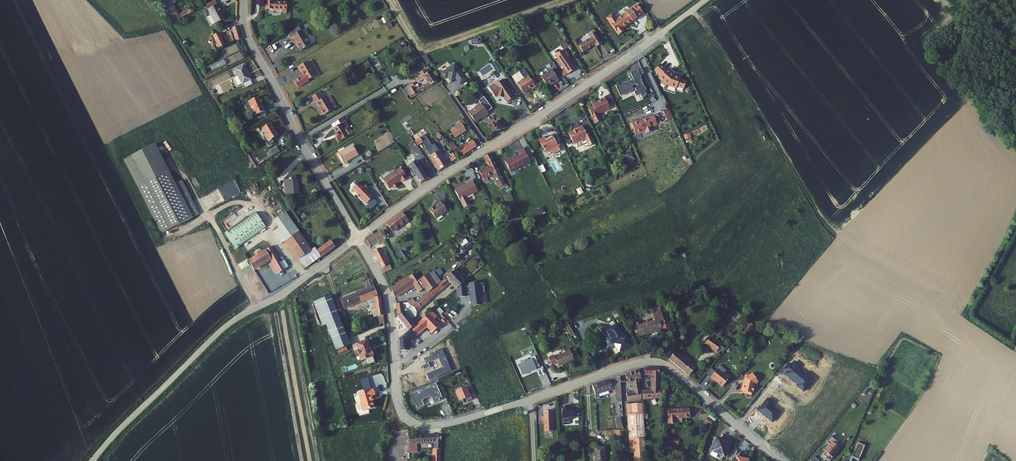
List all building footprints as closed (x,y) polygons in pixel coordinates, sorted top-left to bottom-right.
[(165,0),(176,21),(184,16),(177,2),(181,0),(166,0),(165,0)] [(269,7),(284,8),(284,0),(278,0),(270,0),(269,7)] [(221,21),(230,16),(227,9),(228,8),(224,1),(213,7),(216,12),(213,14),(217,23),(221,21)] [(619,17),(615,13),(613,13),(610,15),(610,17),(621,33),(627,29),(625,26),(646,11),(640,2),(619,17)] [(232,29),(239,41),(243,39),(236,27),(232,29)] [(301,39),(306,47),(315,42),(306,27),(295,34),(299,40),(301,39)] [(593,36),(581,44),(586,51),(597,43),(599,45),(604,42),(597,31),(592,34),(593,36)] [(221,35),(226,46),(231,43),(225,32),(221,35)] [(571,71),(571,72),(579,67),(571,54),(572,54),(567,47),(559,52),(568,66),(571,71)] [(311,59),(301,64),(305,70),(306,70),(307,73),(298,78),(302,85),(312,78),(312,77),(319,73),(311,59)] [(224,60),(210,64),(212,70),(226,66),(224,60)] [(243,82),(247,80),(249,85),(258,81),(249,62),(241,65),(244,72),(239,74),(243,82)] [(669,84),(678,87),(678,85),(685,87),(688,79),(681,77),(681,75),(675,74),(674,74),(668,68),(667,69),(661,63),(655,70),(662,75),(661,77),(664,80),(663,82),(667,86),(669,84)] [(415,79),(410,83),(415,91),(439,76),(433,66),(430,68),(428,65),(424,67),(426,70),(427,70),(432,77),(423,83),(422,82),(418,84),(417,82),(415,79)] [(556,81),(562,77),(555,66),(544,73),(551,83),(556,80),(556,81)] [(617,86),(621,95),(621,93),(626,91),(627,93),(635,89),(633,85),(636,83),(637,84),(638,86),(636,87),(637,90),(635,91),(637,95),(641,93),(643,96),(647,94),(645,90),(647,89),(646,86),(645,86),(641,77),(642,76),(641,75),(639,69),(631,73),(635,81),(632,82),(631,80),(623,84),(624,84),(618,87),(617,86)] [(519,81),(525,91),(534,86),(535,87),(539,85),(532,74),(519,81)] [(515,92),(504,75),(500,78),(500,79),(500,80),(492,85),(497,92),(499,91),(505,92),(509,97),(512,95),(511,94),(515,92)] [(320,102),(328,114),(337,108),(325,90),(316,96),(320,102)] [(596,101),(591,103),(595,110),(600,107),(600,108),(605,106),(606,106),(609,104),(610,105),(612,103),(613,102),(608,93),(601,96),(600,95),(600,96),(595,98),(596,101)] [(264,94),(254,99),(260,113),(263,112),(270,108),(267,101),(268,100),(266,97),(265,97),(264,94)] [(492,108),(484,97),(478,101),(479,102),(472,106),(477,114),(479,115),(485,111),(486,112),(492,108)] [(420,108),(404,118),(411,129),(427,119),(420,108)] [(340,136),(343,140),(353,134),(349,128),(354,125),(350,118),(352,116),(350,113),(336,122),(342,132),(340,133),(342,135),(340,136)] [(279,125),(277,121),(269,127),(272,132),(272,134),(270,135),(275,144),(280,140),(278,137),(285,133),(281,128),(279,126),(279,125)] [(592,133),(586,121),(579,125),(580,126),(572,129),(578,140),(579,139),(581,143),(587,139),(586,135),(592,133)] [(447,133),(451,138),(460,132),(461,133),(464,131),(459,124),(447,133)] [(548,133),(542,136),(547,144),(548,144),(550,148),(554,145),(555,146),(558,145),(560,148),(564,145),(556,131),(549,135),(548,133)] [(426,141),(443,168),(452,163),(441,145),(438,147),(432,137),(430,134),(419,141),(421,144),(426,141)] [(432,137),(438,147),(441,145),(435,135),(432,137)] [(459,149),(463,154),(480,142),(476,137),(459,149)] [(448,144),(453,151),(457,149),(453,141),(448,144)] [(526,142),(520,145),(522,148),(508,156),(513,166),(533,156),(526,142)] [(343,152),(350,163),(354,160),(353,159),(363,153),(358,143),(343,152)] [(156,144),(125,160),(162,233),(200,214),(183,180),(177,184),(156,144)] [(493,162),(483,167),(489,178),(490,178),(493,177),(493,175),(492,173),(498,170),(500,174),(506,186),(511,184),(494,149),(488,153),(493,162)] [(410,156),(413,163),(420,158),(416,152),(410,156)] [(629,154),(625,160),(632,164),(635,158),(629,154)] [(413,163),(424,181),(431,177),(420,158),(413,163)] [(394,174),(388,179),(395,188),(398,185),(399,186),(401,185),(401,186),(403,184),(401,183),(406,179),(407,180),(412,176),(411,175),(412,174),(405,166),(400,171),(399,170),(399,171),(397,171),(394,173),(394,174)] [(289,174),(295,191),(307,187),(303,172),(301,172),(299,168),(294,169),(294,173),(289,174)] [(463,195),(468,206),(474,202),(471,195),(482,189),(477,179),(462,187),(465,194),(463,195)] [(372,203),(374,202),(378,198),(379,197),(372,190),(374,188),(371,185),(369,187),(364,182),(359,187),(367,196),(366,197),(372,203)] [(447,196),(444,198),(448,205),(451,210),(454,208),(447,196)] [(433,207),(436,212),(448,205),(444,198),(438,202),(439,203),(433,207)] [(436,212),(440,217),(451,210),(448,205),(436,212)] [(393,222),(398,230),(415,218),(409,210),(393,222)] [(221,222),(226,230),(243,219),(238,211),(221,222)] [(256,212),(225,232),(235,248),(267,227),(256,212)] [(317,254),(315,250),(312,252),(289,217),(279,223),(283,229),(277,234),(285,247),(289,245),(298,260),(301,259),(308,270),(321,261),(317,254)] [(370,239),(373,245),(383,240),(384,241),(386,240),(387,243),(389,242),(384,231),(370,239)] [(324,250),(317,254),(321,261),(338,249),(334,243),(324,250)] [(322,245),(315,250),(317,254),(324,250),(322,245)] [(246,263),(251,273),(273,261),(280,273),(287,269),(273,246),(249,259),(250,261),(246,263)] [(378,252),(387,268),(394,265),(385,248),(378,252)] [(408,248),(399,254),(402,260),(411,254),(408,248)] [(456,278),(463,286),(471,278),(461,266),(449,277),(444,282),(430,293),(420,302),(418,303),(423,309),(429,304),(428,302),(456,278)] [(433,269),(424,277),(426,279),(423,281),(428,288),(426,289),(430,293),(444,282),(433,269)] [(395,287),(400,297),(418,285),(423,292),(426,289),(428,288),(423,281),(426,279),(424,277),(420,271),(405,282),(395,287)] [(463,286),(468,291),(476,283),(471,278),(463,286)] [(372,288),(346,299),(349,306),(378,295),(382,316),(387,314),(384,296),(383,296),(376,279),(369,282),(372,288)] [(441,305),(451,317),(474,297),(468,291),(463,286),(441,305)] [(337,293),(320,299),(329,322),(331,321),(338,339),(353,334),(337,293)] [(407,307),(409,311),(415,306),(418,303),(420,302),(417,299),(407,307)] [(418,303),(415,306),(419,312),(423,309),(418,303)] [(403,316),(413,329),(421,322),(417,317),(421,314),(419,312),(415,306),(409,311),(407,312),(403,316)] [(642,325),(645,335),(663,330),(663,329),(666,328),(660,306),(652,309),(656,321),(642,325)] [(404,337),(405,350),(413,349),(413,340),(432,324),(437,330),(445,324),(440,317),(444,314),(439,307),(421,322),(413,329),(404,337)] [(612,329),(620,343),(629,338),(621,324),(612,329)] [(720,327),(716,333),(727,342),(731,336),(720,327)] [(716,333),(710,339),(721,348),(727,342),(716,333)] [(353,336),(339,342),(341,347),(356,341),(353,336)] [(374,339),(362,343),(368,358),(374,356),(376,362),(382,359),(379,354),(380,354),(374,339)] [(560,355),(564,364),(579,357),(575,348),(560,355)] [(686,352),(679,360),(699,377),(706,369),(686,352)] [(525,373),(543,366),(539,355),(521,363),(525,373)] [(665,367),(651,368),(652,378),(657,377),(657,393),(649,394),(649,401),(667,400),(665,367)] [(717,368),(711,376),(714,379),(715,378),(723,385),(730,376),(725,372),(724,374),(717,368)] [(643,369),(629,372),(631,384),(635,383),(637,394),(630,395),(631,403),(635,403),(634,400),(637,399),(638,403),(646,402),(642,381),(645,381),(643,369)] [(623,373),(596,382),(598,392),(616,387),(620,387),(621,401),(625,400),(623,373)] [(758,381),(752,373),(749,376),(747,374),(744,377),(746,378),(745,384),(743,384),(742,392),(744,392),(744,394),(753,395),(753,391),(754,391),(755,387),(754,387),(754,384),(758,381)] [(371,374),(360,377),(363,385),(373,382),(371,374)] [(378,395),(377,387),(362,391),(364,400),(363,400),(365,409),(377,406),(375,399),(376,399),(375,395),(378,395)] [(470,388),(462,391),(466,400),(468,404),(476,401),(470,388)] [(631,403),(634,452),(638,452),(638,460),(650,460),(647,402),(646,402),(638,403),(637,399),(634,400),(635,403),(631,403)] [(573,402),(574,403),(566,404),(567,414),(573,414),(573,415),(579,415),(578,401),(573,402)] [(688,409),(674,410),(674,423),(681,423),(681,418),(689,417),(688,409)] [(548,419),(549,430),(557,430),(556,414),(545,415),(546,419),(548,419)] [(414,438),(416,446),(438,442),(438,460),(446,460),(448,440),(445,432),(414,438)] [(730,454),(736,442),(723,436),(718,448),(730,454)] [(833,458),(841,448),(839,447),(841,444),(830,436),(827,441),(831,444),(825,452),(827,453),(825,456),(829,459),(831,456),(833,458)] [(864,444),(856,441),(849,460),(858,460),(864,444)] [(601,460),(612,460),(611,446),(600,447),(601,460)]
